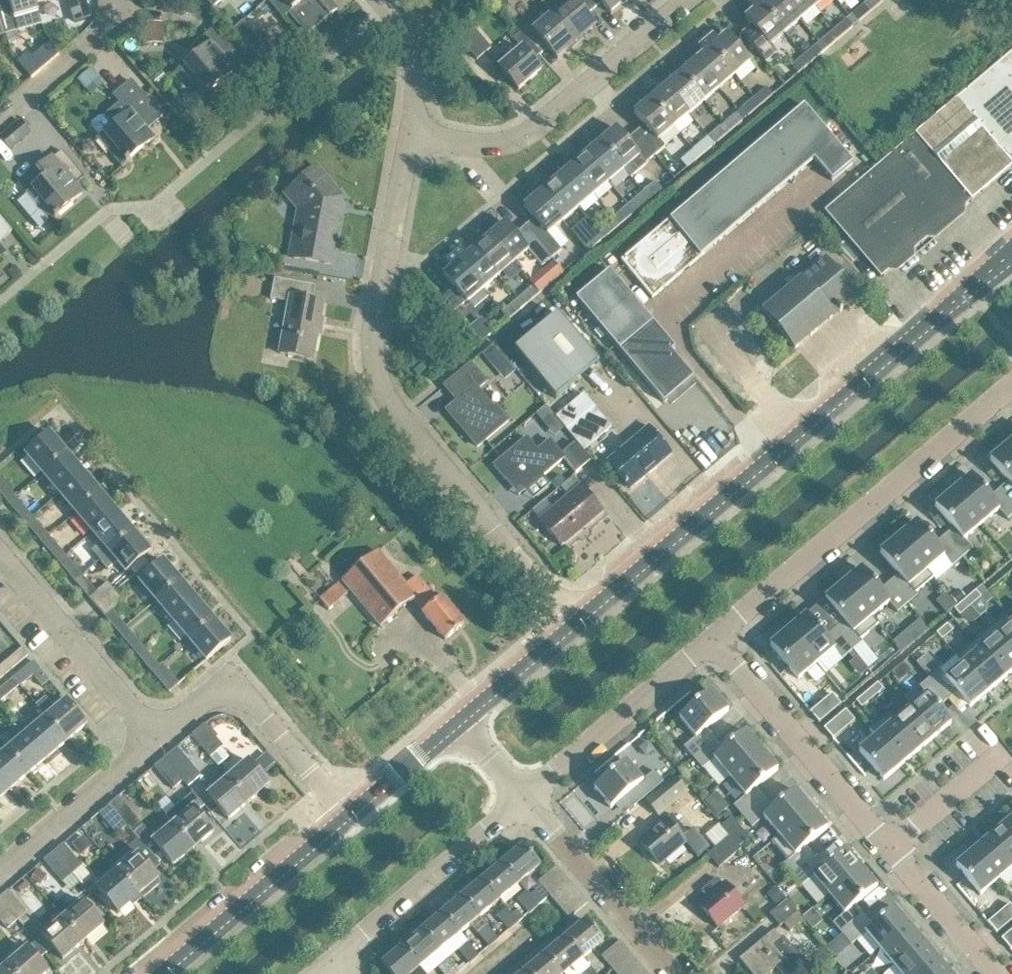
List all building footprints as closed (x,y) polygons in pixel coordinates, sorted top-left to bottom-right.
[(20,32),(43,25),(37,5),(35,0),(8,0),(9,3),(0,6),(0,13),(7,36),(20,32)] [(76,22),(91,18),(86,1),(88,0),(70,0),(76,22)] [(222,0),(206,0),(213,8),(222,0)] [(284,18),(289,14),(289,13),(304,0),(269,0),(284,18)] [(327,0),(304,0),(289,13),(289,14),(307,35),(337,9),(329,0),(328,0),(327,1),(327,0)] [(576,43),(577,43),(576,42),(593,27),(594,28),(595,27),(586,16),(594,9),(586,0),(542,0),(541,1),(552,14),(551,14),(576,43)] [(594,9),(602,3),(611,14),(612,13),(611,12),(625,0),(586,0),(594,9)] [(775,52),(769,45),(784,32),(757,0),(755,0),(748,5),(754,12),(745,19),(755,30),(746,38),(765,61),(775,52)] [(782,0),(757,0),(784,32),(798,20),(782,0)] [(814,6),(809,0),(782,0),(798,20),(814,6)] [(883,1),(882,0),(869,0),(864,4),(870,11),(883,1)] [(856,24),(858,22),(870,11),(864,4),(850,17),(856,24)] [(576,43),(551,14),(534,30),(529,24),(520,32),(540,54),(540,55),(548,48),(557,59),(558,58),(557,58),(575,43),(576,43)] [(840,37),(852,27),(856,24),(850,17),(834,30),(840,37)] [(253,54),(264,45),(264,44),(243,20),(232,29),(253,54)] [(477,60),(490,49),(470,26),(458,37),(465,46),(477,60)] [(210,43),(180,69),(202,96),(200,97),(202,99),(211,92),(210,91),(234,70),(227,61),(235,54),(236,54),(214,27),(204,35),(210,43)] [(825,51),(828,47),(840,37),(834,30),(822,40),(818,43),(825,51)] [(532,61),(540,54),(520,32),(511,39),(520,49),(508,59),(503,54),(494,62),(518,91),(541,72),(532,61)] [(750,61),(727,34),(718,42),(713,36),(706,42),(734,75),(750,61)] [(455,55),(463,48),(456,39),(447,46),(455,55)] [(718,88),(734,75),(706,42),(699,48),(704,54),(696,61),(718,88)] [(810,63),(822,53),(825,51),(818,43),(816,46),(804,56),(810,63)] [(824,212),(869,263),(881,278),(1011,166),(1011,52),(824,212)] [(797,74),(810,63),(804,56),(791,67),(797,74)] [(718,88),(696,61),(688,68),(682,62),(675,68),(703,101),(718,88)] [(688,114),(703,101),(675,68),(668,74),(673,80),(665,87),(688,114)] [(92,124),(92,128),(100,138),(98,140),(122,168),(130,161),(129,159),(153,139),(145,129),(160,117),(161,119),(162,118),(131,81),(115,95),(130,112),(113,127),(105,117),(99,117),(92,124)] [(688,114),(665,87),(657,94),(652,87),(644,94),(672,127),(688,114)] [(760,106),(772,96),(766,88),(754,99),(760,106)] [(655,156),(665,147),(658,139),(672,127),(644,94),(638,100),(643,106),(634,113),(644,125),(635,133),(655,156)] [(112,117),(123,110),(116,98),(105,105),(112,117)] [(744,119),(748,116),(760,106),(754,99),(742,109),(738,112),(744,119)] [(804,105),(670,219),(670,220),(701,257),(814,160),(832,181),(853,163),(804,105)] [(729,132),(742,121),(744,119),(738,112),(736,114),(723,125),(729,132)] [(10,148),(29,132),(22,124),(23,123),(22,122),(2,139),(10,148)] [(714,145),(717,142),(729,132),(723,125),(708,138),(714,145)] [(626,140),(616,128),(607,136),(602,130),(595,136),(623,169),(630,162),(638,171),(647,164),(646,163),(655,156),(635,133),(626,140)] [(608,182),(623,169),(595,136),(588,142),(593,148),(585,155),(608,182)] [(693,150),(699,158),(711,147),(714,145),(708,138),(705,140),(698,146),(693,150)] [(687,168),(699,158),(693,150),(681,160),(687,168)] [(83,177),(62,151),(54,157),(53,155),(35,170),(44,180),(17,202),(40,229),(49,221),(51,224),(59,216),(58,215),(82,194),(74,184),(83,177)] [(608,182),(585,155),(577,162),(572,156),(564,162),(592,195),(608,182)] [(577,208),(592,195),(564,162),(557,168),(563,174),(554,181),(577,208)] [(330,265),(343,198),(316,167),(289,190),(302,205),(309,214),(308,218),(302,216),(297,242),(292,241),(289,257),(311,261),(330,265)] [(577,208),(554,181),(546,188),(541,182),(534,188),(562,221),(577,208)] [(649,199),(661,189),(655,181),(643,192),(649,199)] [(551,258),(562,249),(548,233),(562,221),(534,188),(527,194),(532,200),(524,207),(534,219),(524,227),(551,258)] [(634,212),(649,199),(643,192),(628,205),(634,212)] [(618,226),(634,212),(628,205),(612,218),(618,226)] [(6,237),(13,231),(0,215),(0,243),(6,237)] [(603,238),(618,226),(612,218),(597,231),(603,238)] [(670,220),(621,262),(652,299),(701,257),(670,220)] [(515,235),(505,223),(497,230),(491,224),(485,230),(513,263),(528,250),(542,267),(551,258),(524,227),(515,235)] [(589,238),(578,226),(572,231),(589,251),(603,238),(597,231),(589,238)] [(498,276),(513,263),(485,230),(477,236),(482,242),(474,249),(498,276)] [(498,276),(474,249),(466,256),(461,250),(453,256),(482,290),(498,276)] [(482,290),(453,256),(447,262),(452,268),(443,275),(454,288),(443,298),(455,312),(482,290)] [(841,310),(858,296),(824,257),(762,311),(795,349),(833,317),(830,313),(836,308),(840,313),(842,311),(841,310)] [(335,271),(356,274),(358,263),(336,260),(335,271)] [(676,349),(609,271),(576,299),(663,402),(693,377),(672,352),(676,349)] [(313,360),(323,303),(312,301),(315,286),(295,283),(274,279),(271,298),(289,301),(280,354),(293,356),(313,360)] [(523,307),(539,293),(533,285),(517,299),(523,307)] [(508,320),(523,307),(517,299),(501,312),(508,320)] [(495,331),(508,320),(501,312),(488,324),(495,331)] [(556,399),(598,364),(557,314),(515,350),(556,399)] [(493,346),(482,355),(487,361),(497,362),(503,357),(493,346)] [(485,382),(470,363),(444,385),(458,402),(447,411),(460,426),(462,424),(471,434),(468,436),(477,447),(508,421),(496,406),(493,408),(477,389),(485,382)] [(584,450),(612,426),(584,394),(556,417),(584,450)] [(545,407),(536,414),(543,422),(551,415),(545,407)] [(630,489),(672,454),(648,426),(608,461),(612,466),(630,489)] [(42,474),(67,453),(50,434),(26,454),(42,474)] [(590,461),(574,443),(561,454),(550,440),(538,451),(527,438),(493,466),(506,480),(511,475),(525,491),(564,458),(576,473),(590,461)] [(1008,444),(990,459),(1008,481),(999,489),(1011,505),(1011,449),(1008,444)] [(59,494),(83,473),(67,453),(42,474),(59,494)] [(76,513),(100,493),(83,473),(59,494),(76,513)] [(1011,516),(1011,505),(999,489),(990,497),(971,475),(953,491),(981,524),(999,509),(1007,520),(1011,516)] [(562,547),(603,512),(574,478),(561,489),(568,496),(539,520),(562,547)] [(15,497),(0,479),(0,493),(8,503),(15,497)] [(964,539),(981,524),(953,491),(935,506),(954,528),(944,536),(962,558),(973,549),(964,539)] [(92,533),(117,513),(100,493),(76,513),(92,533)] [(100,560),(112,549),(133,532),(117,513),(92,533),(101,543),(92,550),(100,560)] [(42,542),(49,537),(32,517),(25,523),(42,542)] [(952,566),(962,558),(944,536),(935,544),(916,522),(898,537),(926,571),(944,556),(952,566)] [(135,534),(133,532),(112,549),(100,560),(108,569),(117,562),(126,572),(130,569),(135,575),(148,565),(143,558),(150,552),(152,547),(139,532),(135,534)] [(58,562),(65,556),(49,537),(42,542),(58,562)] [(926,571),(898,537),(880,552),(899,574),(889,582),(907,604),(918,595),(915,592),(932,577),(926,571)] [(406,585),(378,551),(343,580),(381,626),(416,597),(427,610),(422,613),(445,640),(464,624),(441,597),(437,600),(417,576),(406,585)] [(75,581),(82,576),(65,556),(58,562),(75,581)] [(157,603),(172,590),(181,582),(163,561),(139,582),(157,603)] [(897,612),(907,604),(889,582),(880,590),(861,568),(843,584),(871,617),(889,602),(897,612)] [(96,592),(82,576),(75,581),(97,608),(116,592),(107,582),(96,592)] [(173,621),(197,601),(181,582),(172,590),(157,603),(173,621)] [(328,610),(337,603),(347,594),(339,584),(320,600),(328,610)] [(871,617),(843,584),(825,599),(844,621),(834,629),(852,650),(862,642),(860,638),(877,624),(871,617)] [(970,606),(981,597),(975,590),(964,599),(965,600),(970,606)] [(120,634),(128,628),(112,610),(123,600),(116,592),(97,608),(120,634)] [(970,606),(965,600),(956,608),(962,615),(972,608),(970,606)] [(190,641),(214,620),(197,601),(173,621),(190,641)] [(806,615),(788,630),(816,664),(834,649),(842,659),(852,650),(834,629),(825,637),(806,615)] [(1011,622),(1006,615),(989,629),(1011,656),(1011,622)] [(206,661),(209,658),(231,640),(214,620),(190,641),(206,661)] [(893,654),(917,636),(907,623),(883,641),(893,654)] [(953,631),(947,624),(936,633),(942,640),(953,631)] [(135,653),(143,646),(128,628),(120,634),(135,653)] [(1011,672),(1011,656),(989,629),(973,643),(1003,679),(1011,672)] [(816,664),(788,630),(770,645),(798,679),(816,664)] [(987,693),(1003,679),(973,643),(956,657),(962,664),(987,693)] [(152,672),(160,666),(160,665),(143,646),(135,653),(152,672)] [(8,672),(13,668),(28,655),(22,648),(2,665),(8,672)] [(19,686),(24,681),(39,668),(33,661),(13,679),(19,686)] [(169,692),(171,690),(179,684),(166,669),(162,664),(160,665),(160,666),(152,672),(169,692)] [(970,707),(987,693),(962,664),(946,678),(939,670),(929,679),(947,700),(957,692),(970,707)] [(8,672),(2,665),(0,667),(0,679),(8,672)] [(19,686),(13,679),(0,690),(0,702),(19,686)] [(938,708),(947,700),(929,679),(919,687),(926,695),(909,709),(934,738),(951,723),(938,708)] [(883,689),(878,683),(867,692),(872,698),(883,689)] [(684,747),(693,758),(714,740),(706,730),(728,711),(711,691),(679,718),(696,737),(684,747)] [(872,698),(867,692),(856,701),(862,708),(872,698)] [(841,705),(832,694),(825,699),(835,710),(841,705)] [(56,710),(46,698),(36,705),(46,718),(67,742),(87,725),(66,701),(56,710)] [(917,752),(934,738),(909,709),(893,722),(887,715),(917,752)] [(855,721),(846,710),(839,715),(848,726),(855,721)] [(901,766),(917,752),(887,715),(870,729),(901,766)] [(47,758),(67,742),(46,718),(27,734),(47,758)] [(218,766),(228,757),(221,749),(224,747),(205,724),(192,735),(218,766)] [(901,766),(870,729),(869,730),(876,737),(859,751),(884,780),(901,766)] [(714,740),(693,758),(702,769),(715,758),(730,777),(761,751),(745,732),(723,750),(714,740)] [(28,775),(47,758),(27,734),(7,751),(28,775)] [(188,787),(201,775),(195,770),(190,763),(177,748),(165,758),(184,780),(183,781),(188,787)] [(28,775),(7,751),(0,757),(0,782),(8,792),(28,775)] [(777,770),(761,751),(730,777),(747,796),(735,806),(744,817),(765,799),(755,788),(777,770)] [(173,789),(183,781),(184,780),(165,758),(154,767),(167,782),(173,789)] [(249,802),(269,785),(249,761),(228,778),(249,802)] [(626,762),(594,788),(611,808),(633,790),(642,800),(664,782),(654,771),(642,781),(626,762)] [(229,820),(249,802),(228,778),(209,795),(216,804),(229,820)] [(659,816),(687,793),(674,778),(647,802),(659,816)] [(8,792),(0,782),(0,798),(8,792)] [(773,809),(765,799),(744,817),(753,828),(766,817),(781,835),(811,809),(795,790),(773,809)] [(155,841),(142,826),(142,825),(119,797),(109,805),(128,827),(138,840),(153,857),(160,851),(173,866),(194,849),(181,832),(163,812),(162,813),(164,817),(154,825),(162,834),(155,841)] [(118,836),(128,827),(109,805),(99,813),(118,836)] [(170,806),(163,812),(181,832),(194,849),(214,832),(193,808),(182,817),(179,813),(179,811),(176,807),(170,806)] [(795,875),(815,858),(805,847),(827,828),(811,809),(781,835),(772,842),(788,862),(786,864),(795,875)] [(709,847),(693,828),(687,834),(671,815),(639,842),(659,865),(686,842),(698,857),(709,847)] [(732,817),(721,826),(729,837),(740,827),(732,817)] [(1011,864),(1011,830),(1006,823),(990,837),(1011,864)] [(719,868),(741,849),(739,847),(749,838),(740,827),(729,837),(720,844),(708,855),(719,868)] [(81,855),(92,846),(83,836),(72,844),(81,855)] [(1011,868),(1011,864),(990,837),(973,851),(998,880),(1011,868)] [(139,896),(149,887),(152,890),(160,884),(157,880),(159,879),(151,869),(158,863),(153,857),(138,840),(131,846),(138,855),(118,871),(139,896)] [(73,875),(82,867),(76,859),(63,844),(54,852),(73,875)] [(502,863),(520,883),(540,867),(522,846),(502,863)] [(815,858),(795,875),(804,886),(819,903),(832,893),(861,868),(845,849),(823,868),(815,858)] [(981,895),(998,880),(973,851),(956,866),(981,895)] [(63,883),(73,875),(54,852),(44,860),(57,876),(63,883)] [(719,870),(724,876),(740,861),(735,856),(719,870)] [(500,900),(520,883),(502,863),(482,880),(500,900)] [(564,876),(556,867),(538,882),(546,891),(564,876)] [(861,868),(832,893),(848,912),(835,923),(845,934),(864,917),(855,906),(877,887),(861,868)] [(118,913),(139,896),(118,871),(98,889),(105,898),(118,913)] [(546,891),(550,896),(554,900),(572,885),(564,876),(546,891)] [(722,886),(716,879),(702,891),(707,898),(699,905),(718,928),(744,906),(725,883),(722,886)] [(480,917),(500,900),(482,880),(462,896),(480,917)] [(561,910),(580,894),(572,885),(554,900),(561,910)] [(776,907),(784,899),(775,888),(766,895),(776,907)] [(538,906),(546,900),(537,889),(530,896),(538,906)] [(18,921),(23,927),(29,921),(24,915),(27,913),(21,906),(8,891),(0,897),(0,899),(18,921)] [(538,906),(530,896),(526,892),(517,899),(529,913),(538,906)] [(569,919),(587,903),(580,894),(561,910),(569,919)] [(460,934),(480,917),(462,896),(442,913),(460,934)] [(0,899),(0,921),(8,930),(9,928),(18,921),(0,899)] [(71,911),(61,899),(53,906),(63,918),(67,924),(83,943),(104,925),(91,910),(83,901),(71,911)] [(790,932),(804,920),(787,900),(769,914),(780,927),(783,924),(790,932)] [(988,923),(997,933),(1011,921),(1011,907),(1010,904),(1003,909),(988,923)] [(880,949),(909,925),(894,908),(872,926),(864,917),(845,934),(854,945),(866,934),(880,949)] [(509,930),(518,923),(506,909),(498,916),(509,930)] [(442,913),(422,930),(440,951),(460,934),(442,913)] [(63,960),(83,943),(67,924),(63,918),(42,935),(63,960)] [(583,958),(603,941),(586,921),(566,937),(583,958)] [(497,938),(490,929),(486,925),(478,933),(490,947),(498,940),(497,938)] [(923,941),(909,925),(880,949),(894,966),(923,941)] [(420,968),(440,951),(422,930),(402,947),(420,968)] [(774,931),(739,960),(751,973),(769,973),(776,968),(781,973),(789,973),(804,962),(783,937),(780,939),(774,931)] [(583,958),(566,937),(546,954),(562,973),(563,973),(583,958)] [(38,960),(45,953),(35,941),(28,948),(35,957),(38,960)] [(628,950),(620,941),(602,957),(609,966),(628,950)] [(894,966),(900,973),(918,973),(937,958),(923,941),(894,966)] [(479,956),(467,942),(458,949),(470,964),(479,956)] [(420,968),(402,947),(382,964),(390,973),(426,973),(420,968)] [(28,948),(8,965),(13,972),(15,973),(46,973),(48,972),(38,960),(35,957),(28,948)] [(613,971),(616,973),(618,973),(635,960),(628,950),(609,966),(613,971)] [(546,954),(526,971),(528,973),(562,973),(546,954)] [(937,958),(918,973),(950,973),(937,958)] [(459,973),(447,959),(438,966),(444,973),(457,973),(459,973)] [(635,960),(618,973),(637,973),(643,969),(635,960)] [(8,965),(0,972),(0,973),(15,973),(13,972),(8,965)]
